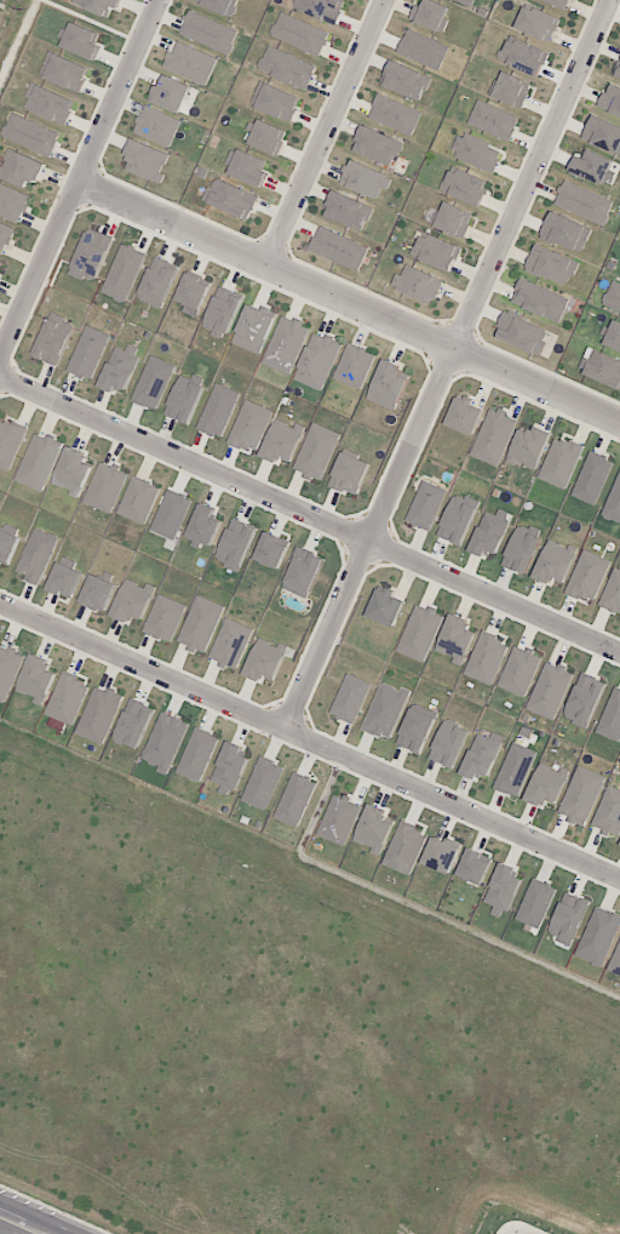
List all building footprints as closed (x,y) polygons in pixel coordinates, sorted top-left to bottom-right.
[(72,3),(111,20),(120,0),(73,0),(72,3)] [(232,18),(239,0),(193,0),(232,18)] [(345,0),(294,0),(291,9),(337,24),(345,0)] [(415,5),(409,20),(444,33),(449,18),(446,17),(450,6),(433,0),(425,0),(422,7),(415,5)] [(566,10),(571,0),(542,0),(566,10)] [(559,16),(523,6),(516,31),(552,41),(559,16)] [(181,38),(231,52),(238,27),(188,12),(181,38)] [(330,33),(281,12),(270,36),(319,57),(330,33)] [(93,43),(97,33),(69,21),(58,45),(95,61),(101,46),(93,43)] [(439,70),(450,46),(407,28),(397,52),(439,70)] [(539,77),(549,52),(509,35),(498,60),(539,77)] [(218,58),(175,40),(164,67),(206,85),(218,58)] [(307,90),(317,66),(268,45),(257,69),(307,90)] [(90,68),(50,51),(39,76),(80,92),(90,68)] [(430,77),(392,59),(381,84),(419,102),(430,77)] [(490,95),(522,109),(532,83),(501,70),(490,95)] [(180,113),(192,86),(161,73),(150,101),(180,113)] [(250,105),(291,122),(301,97),(261,81),(250,105)] [(76,101),(34,82),(23,107),(65,125),(76,101)] [(609,82),(598,107),(619,116),(619,87),(609,82)] [(411,136),(422,112),(379,93),(369,117),(411,136)] [(520,114),(476,101),(468,127),(512,140),(520,114)] [(170,146),(182,120),(145,104),(134,131),(170,146)] [(61,134),(12,113),(2,136),(51,157),(61,134)] [(591,116),(583,141),(619,153),(619,125),(591,116)] [(257,124),(255,123),(246,141),(276,156),(288,132),(260,118),(257,124)] [(392,165),(401,140),(362,126),(353,151),(392,165)] [(494,172),(503,148),(461,133),(453,157),(494,172)] [(165,174),(162,172),(169,154),(132,138),(124,156),(130,158),(125,169),(161,184),(165,174)] [(606,181),(614,159),(581,147),(573,169),(606,181)] [(260,187),(270,164),(235,148),(225,171),(260,187)] [(8,149),(2,166),(0,165),(0,178),(27,188),(29,180),(39,184),(46,163),(8,149)] [(381,188),(389,190),(393,175),(348,161),(341,186),(378,197),(381,188)] [(490,180),(450,166),(441,192),(481,206),(490,180)] [(248,221),(259,196),(214,176),(203,201),(248,221)] [(555,203),(604,225),(614,201),(565,180),(555,203)] [(30,193),(0,183),(0,215),(21,222),(30,193)] [(362,232),(373,207),(334,190),(326,208),(329,209),(326,216),(362,232)] [(474,214),(446,201),(441,211),(436,209),(430,224),(463,239),(474,214)] [(540,235),(581,253),(592,229),(551,210),(540,235)] [(0,222),(0,254),(5,255),(15,227),(0,222)] [(309,250),(359,272),(369,247),(319,226),(309,250)] [(450,273),(461,248),(423,230),(411,254),(450,273)] [(114,237),(100,231),(98,235),(88,231),(70,272),(95,283),(114,237)] [(525,269),(569,287),(580,261),(536,243),(525,269)] [(146,254),(122,244),(102,293),(125,303),(146,254)] [(180,268),(155,257),(137,299),(162,309),(180,268)] [(443,278),(406,266),(402,275),(396,273),(391,289),(435,304),(443,278)] [(201,309),(211,283),(187,273),(176,300),(201,309)] [(511,301),(559,323),(570,299),(522,277),(511,301)] [(612,280),(602,304),(619,312),(619,283),(612,280)] [(228,338),(242,295),(218,287),(204,331),(228,338)] [(262,355),(277,313),(248,302),(233,344),(262,355)] [(538,356),(550,329),(506,310),(494,336),(538,356)] [(57,366),(76,324),(52,313),(32,355),(57,366)] [(310,326),(281,315),(263,364),(292,375),(310,326)] [(612,318),(601,343),(619,351),(619,322),(612,318)] [(110,335),(86,325),(68,371),(92,380),(110,335)] [(341,342),(313,332),(295,380),(323,391),(341,342)] [(376,354),(348,343),(334,379),(361,390),(376,354)] [(126,390),(143,349),(129,344),(127,351),(116,346),(99,386),(114,392),(116,386),(126,390)] [(589,346),(578,370),(619,390),(619,361),(589,346)] [(156,410),(175,365),(151,355),(132,400),(156,410)] [(395,411),(409,378),(401,375),(404,367),(384,358),(367,399),(395,411)] [(205,387),(196,383),(197,380),(182,373),(164,414),(189,424),(205,387)] [(240,393),(217,383),(197,428),(221,438),(240,393)] [(474,401),(458,395),(445,425),(473,436),(484,410),(472,405),(474,401)] [(274,411),(246,399),(228,442),(255,454),(274,411)] [(470,455),(498,467),(518,419),(490,407),(470,455)] [(304,427),(274,418),(262,458),(277,462),(278,459),(293,463),(304,427)] [(10,472),(27,429),(0,419),(0,468),(10,472)] [(340,433),(313,422),(294,471),(322,482),(340,433)] [(535,472),(551,433),(532,425),(528,433),(520,429),(507,460),(535,472)] [(15,480),(43,492),(64,442),(48,435),(47,438),(35,433),(15,480)] [(556,435),(538,478),(565,490),(583,447),(556,435)] [(80,499),(92,465),(85,463),(88,453),(68,446),(54,483),(72,490),(70,495),(80,499)] [(596,505),(614,460),(590,450),(572,496),(596,505)] [(356,497),(371,464),(344,451),(329,484),(356,497)] [(84,503),(112,514),(128,473),(101,461),(84,503)] [(601,515),(619,523),(619,470),(601,515)] [(118,514),(146,525),(161,488),(133,476),(118,514)] [(430,531),(447,490),(423,480),(406,521),(430,531)] [(189,497),(164,491),(153,533),(178,540),(189,497)] [(461,546),(479,504),(455,493),(437,535),(461,546)] [(213,517),(216,510),(201,504),(187,536),(211,547),(222,521),(213,517)] [(495,554),(513,516),(499,510),(496,515),(486,511),(469,550),(485,558),(488,551),(495,554)] [(215,561),(239,571),(257,528),(233,518),(215,561)] [(502,565),(525,575),(543,533),(519,523),(502,565)] [(16,574),(39,584),(59,537),(36,527),(16,574)] [(21,537),(0,528),(0,561),(9,565),(21,537)] [(278,570),(291,542),(267,531),(254,559),(278,570)] [(547,540),(534,578),(549,583),(550,580),(564,584),(576,550),(547,540)] [(325,557),(299,547),(282,588),(308,599),(325,557)] [(611,561),(584,549),(566,592),(593,603),(611,561)] [(74,599),(82,571),(57,563),(48,590),(74,599)] [(614,567),(599,605),(619,614),(619,570),(614,567)] [(117,584),(92,574),(80,603),(104,614),(117,584)] [(142,620),(155,590),(127,577),(111,615),(127,622),(130,615),(142,620)] [(367,617),(395,627),(406,598),(378,588),(367,617)] [(143,631),(171,643),(186,605),(159,594),(143,631)] [(224,605),(196,595),(179,642),(206,653),(224,605)] [(424,663),(444,615),(417,603),(396,651),(424,663)] [(474,633),(466,630),(469,620),(449,613),(437,651),(465,661),(474,633)] [(238,670),(253,628),(225,618),(210,660),(238,670)] [(492,686),(509,643),(482,632),(464,674),(492,686)] [(243,674),(261,682),(263,677),(274,682),(290,646),(280,642),(278,646),(259,638),(243,674)] [(514,645),(498,687),(526,697),(541,657),(532,654),(532,651),(514,645)] [(25,654),(10,648),(9,650),(0,646),(0,701),(6,703),(25,654)] [(17,691),(33,697),(32,702),(43,707),(56,674),(48,670),(51,661),(32,653),(17,691)] [(527,710),(555,721),(574,672),(546,661),(527,710)] [(588,728),(605,686),(595,682),(597,678),(582,671),(563,718),(588,728)] [(47,716),(75,725),(89,682),(60,673),(47,716)] [(371,683),(348,673),(330,714),(354,724),(371,683)] [(364,731),(392,740),(409,689),(401,687),(400,689),(380,682),(364,731)] [(105,745),(122,695),(93,685),(77,735),(105,745)] [(619,741),(619,690),(612,687),(598,735),(619,741)] [(138,750),(155,708),(131,698),(113,740),(138,750)] [(421,754),(436,719),(412,708),(396,743),(421,754)] [(188,722),(161,712),(142,762),(169,772),(188,722)] [(470,729),(446,719),(429,757),(453,768),(470,729)] [(202,782),(218,736),(194,727),(178,774),(202,782)] [(506,737),(492,731),(489,738),(478,733),(460,773),(476,780),(478,773),(488,777),(506,737)] [(222,785),(219,792),(231,797),(249,759),(241,755),(244,748),(229,741),(211,780),(222,785)] [(518,797),(537,752),(513,742),(494,788),(518,797)] [(266,810),(284,766),(261,756),(242,801),(266,810)] [(557,804),(570,770),(560,767),(559,770),(540,763),(525,800),(543,807),(546,800),(557,804)] [(606,777),(578,765),(559,812),(570,816),(568,821),(585,828),(606,777)] [(275,818),(299,828),(318,782),(294,772),(275,818)] [(619,837),(619,790),(606,785),(593,828),(619,837)] [(360,805),(351,802),(352,800),(333,794),(318,836),(346,846),(360,805)] [(389,812),(370,803),(353,841),(381,854),(395,823),(386,819),(389,812)] [(428,833),(400,822),(383,864),(410,876),(428,833)] [(461,846),(434,834),(422,863),(449,875),(461,846)] [(482,885),(492,859),(467,849),(457,876),(482,885)] [(495,906),(492,913),(504,918),(522,879),(512,875),(515,868),(502,862),(484,902),(495,906)] [(540,929),(557,887),(534,877),(516,919),(540,929)] [(590,903),(565,893),(548,935),(572,945),(590,903)] [(603,967),(619,925),(619,915),(596,905),(576,956),(603,967)] [(608,970),(619,975),(619,941),(608,970)]
